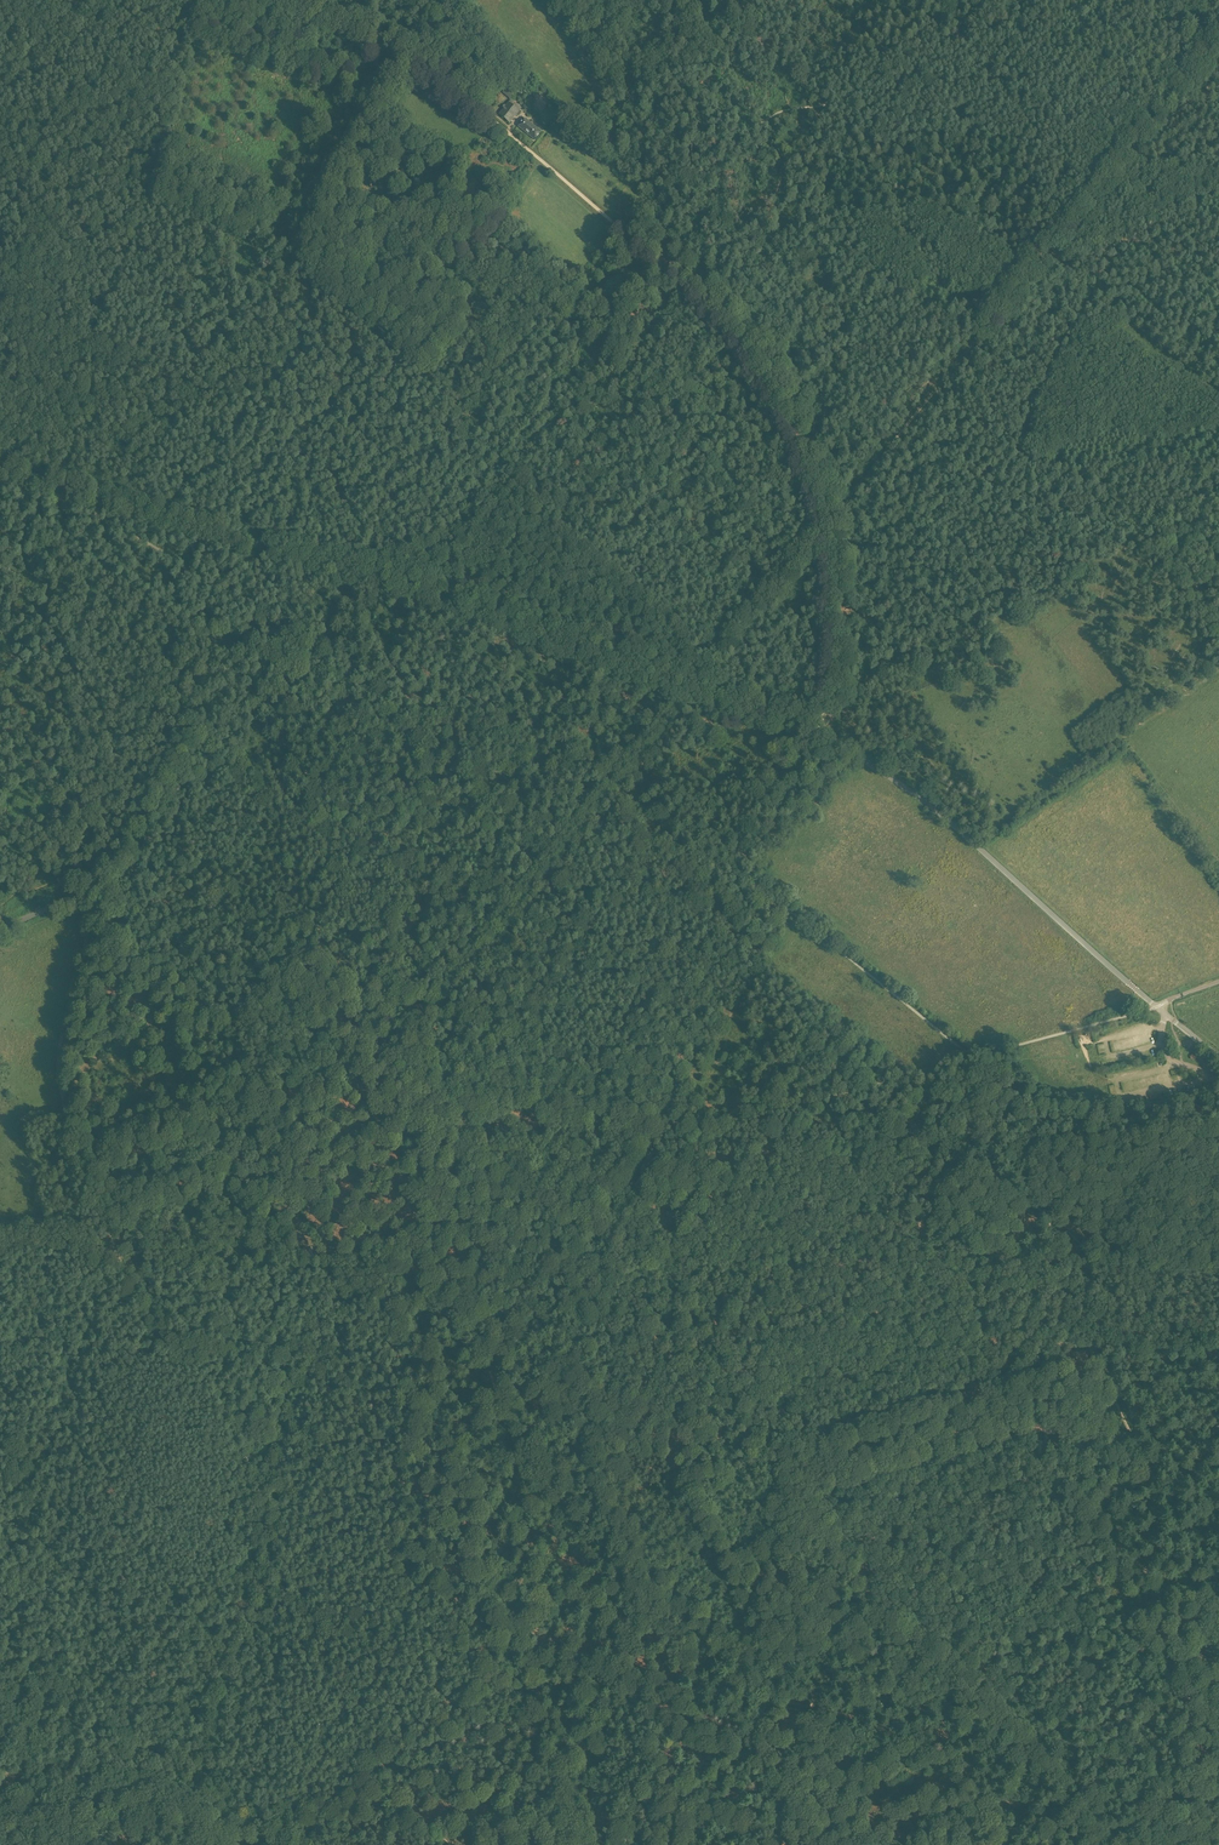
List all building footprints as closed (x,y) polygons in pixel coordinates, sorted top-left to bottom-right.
[(508,95),(512,99),(515,96),(518,92),(513,88),(512,88),(511,87),(511,86),(510,87),(509,86),(505,92),(508,95)] [(521,97),(517,100),(523,106),(527,103),(521,97)] [(509,102),(498,114),(509,123),(519,111),(509,102)] [(525,118),(518,127),(534,140),(541,131),(525,118)]
